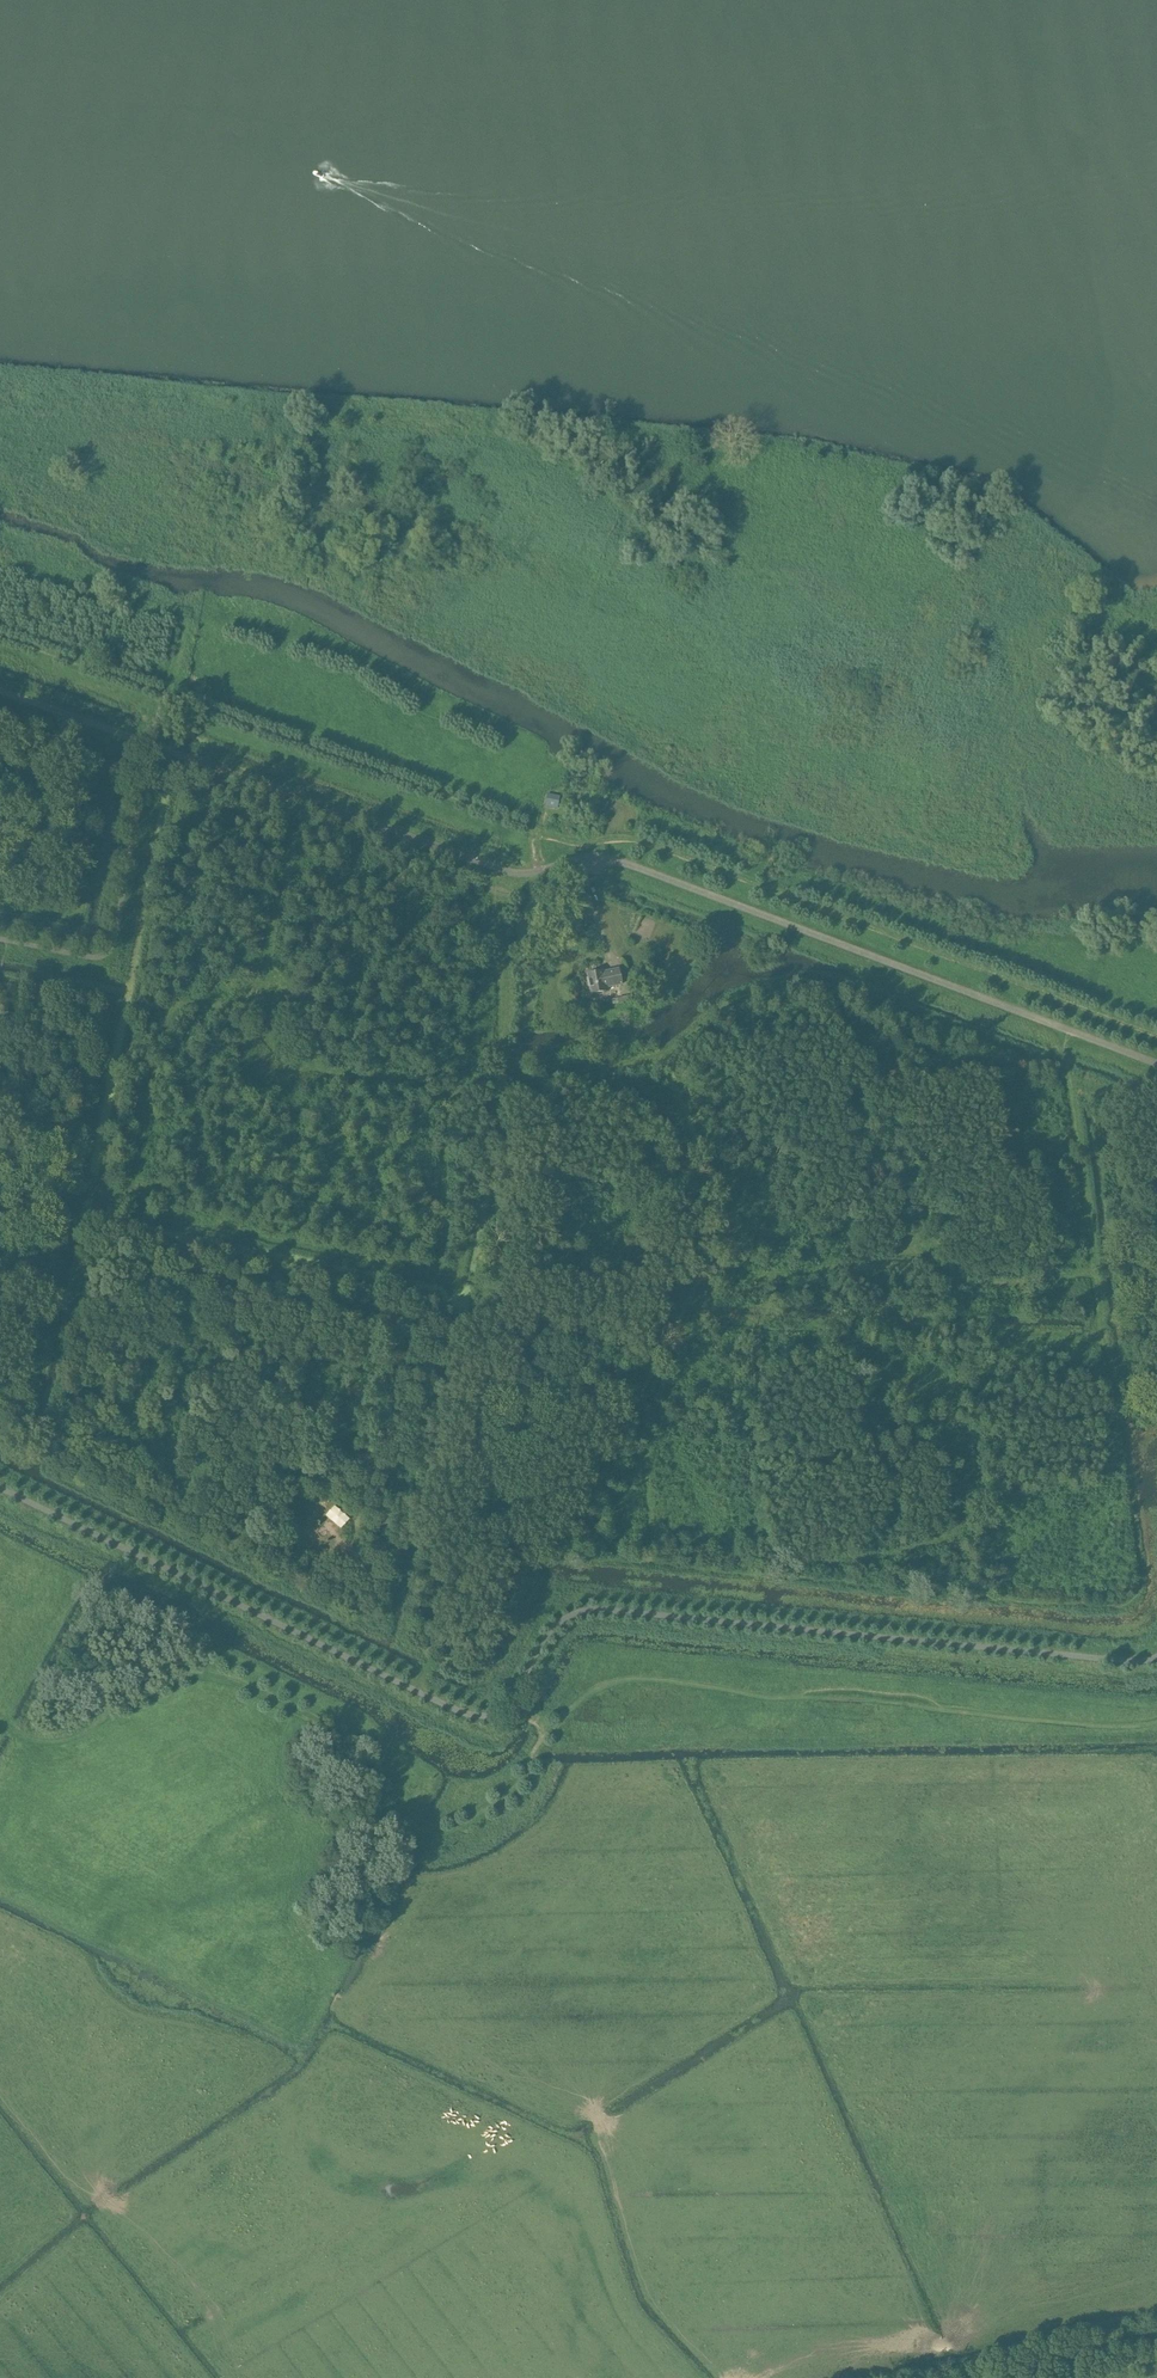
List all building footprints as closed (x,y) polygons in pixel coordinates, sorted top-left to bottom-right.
[(544,806),(558,808),(559,795),(546,793),(544,806)] [(595,807),(604,811),(608,802),(599,798),(595,807)] [(610,991),(609,987),(624,985),(620,969),(604,972),(604,970),(589,973),(593,994),(610,991)] [(613,1004),(633,1000),(632,994),(612,998),(613,1004)]
